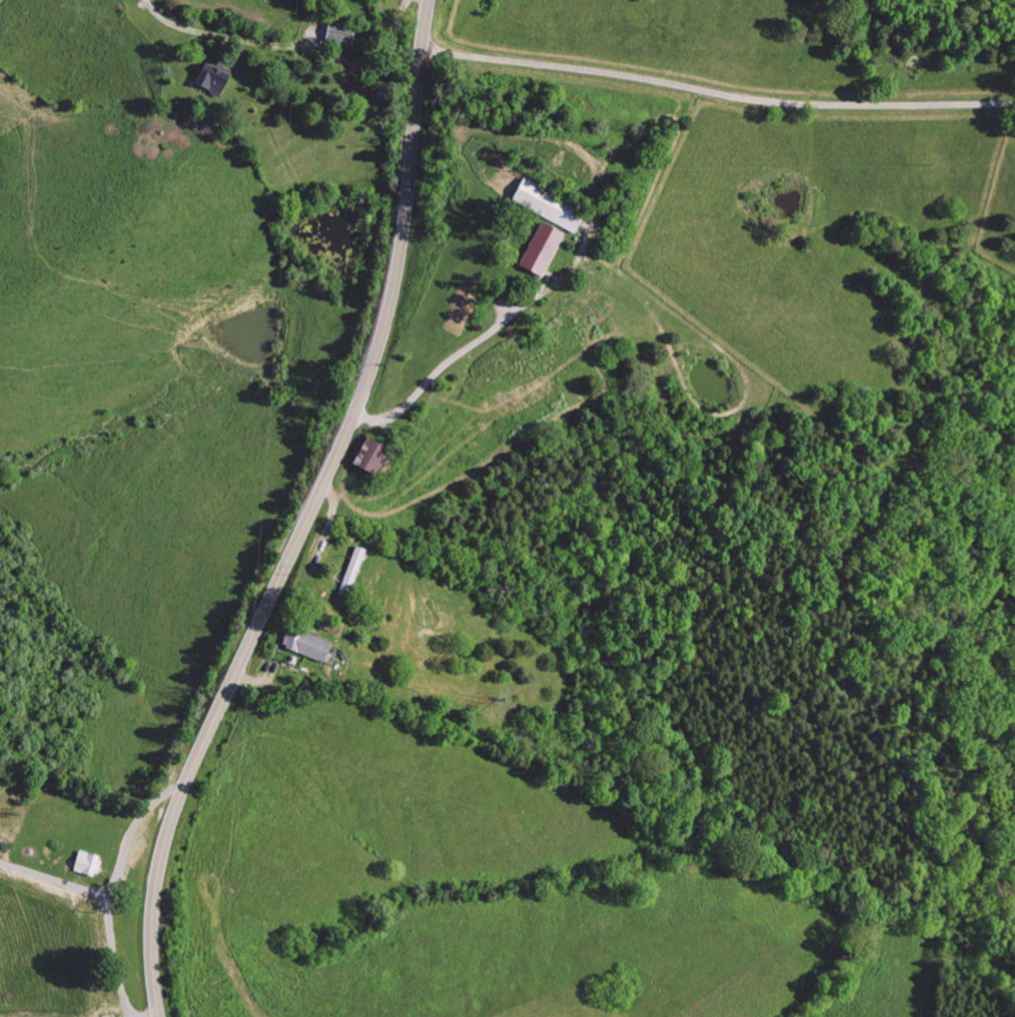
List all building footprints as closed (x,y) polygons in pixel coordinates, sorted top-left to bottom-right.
[(350,24),(325,21),(322,41),(347,44),(350,24)] [(191,83),(219,94),(229,69),(202,58),(191,83)] [(515,267),(538,276),(557,231),(534,222),(515,267)] [(352,466),(369,475),(383,448),(363,437),(355,452),(358,454),(352,466)] [(349,597),(363,549),(353,546),(338,594),(349,597)] [(322,662),(329,643),(285,627),(278,646),(322,662)] [(95,875),(98,855),(75,851),(72,872),(95,875)]
